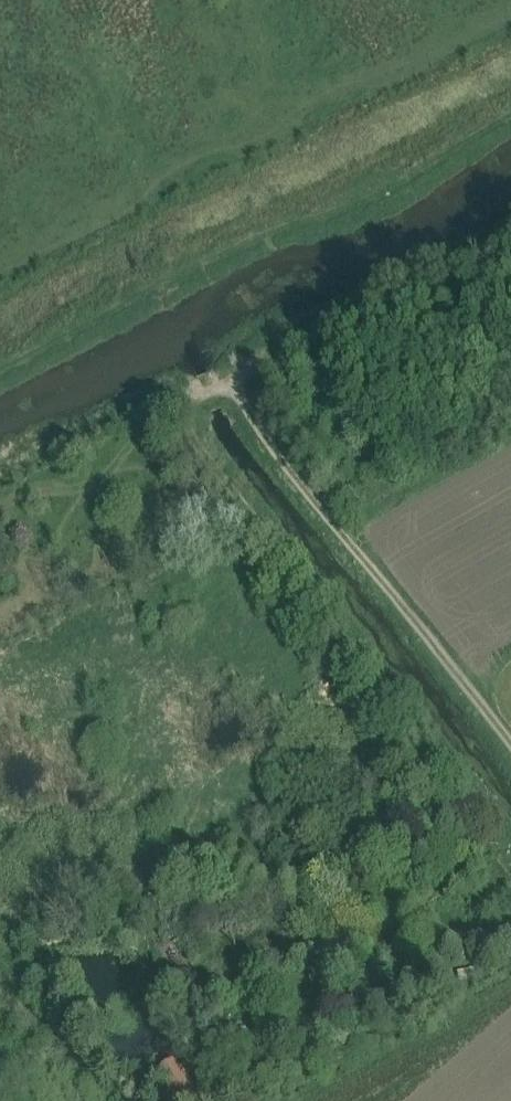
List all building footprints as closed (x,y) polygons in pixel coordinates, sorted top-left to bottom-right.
[(402,990),(424,978),(403,942),(381,955),(402,990)] [(170,1083),(181,1094),(195,1078),(183,1068),(170,1083)]
